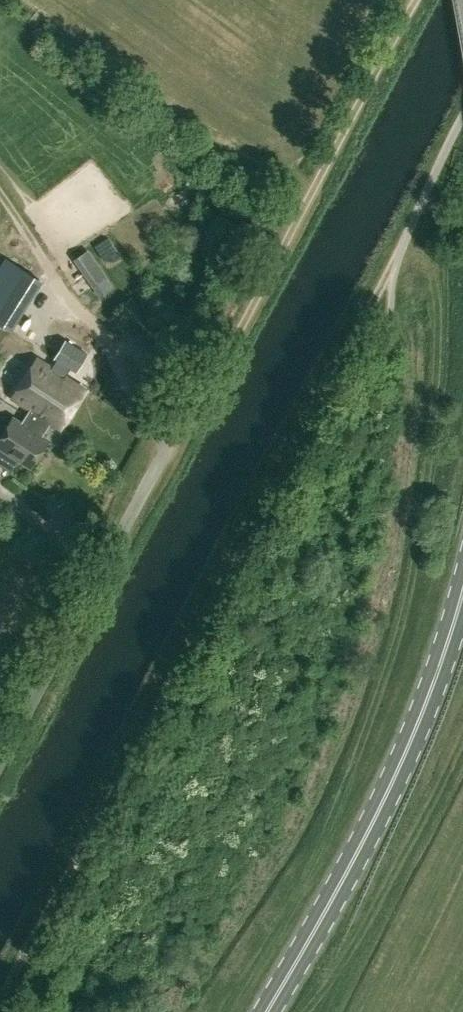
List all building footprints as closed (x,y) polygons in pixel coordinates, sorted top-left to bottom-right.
[(82,260),(100,290),(113,282),(95,252),(82,260)] [(9,298),(6,327),(22,330),(34,261),(14,258),(13,268),(0,267),(0,296),(9,298)] [(62,321),(43,351),(57,360),(51,368),(37,359),(12,398),(30,410),(26,416),(34,422),(37,419),(48,427),(51,424),(61,430),(86,392),(68,379),(93,340),(62,321)] [(48,427),(37,419),(34,422),(26,416),(20,424),(12,419),(0,437),(0,448),(30,468),(47,442),(41,438),(48,427)]
